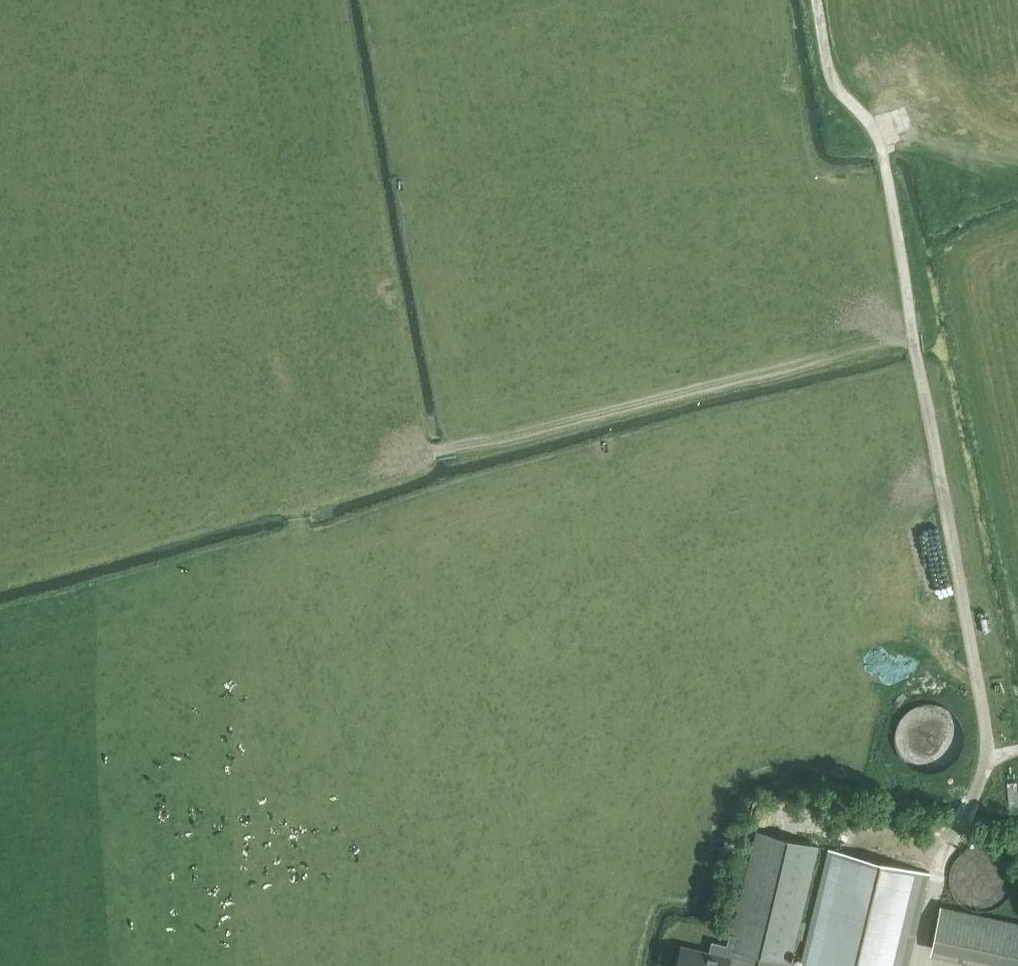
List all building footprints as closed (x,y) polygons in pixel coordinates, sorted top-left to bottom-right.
[(939,771),(941,770),(943,769),(945,768),(949,766),(952,763),(955,760),(958,756),(960,752),(961,750),(962,748),(962,746),(963,744),(963,741),(963,739),(964,736),(963,733),(963,731),(962,728),(961,724),(961,723),(960,721),(959,719),(958,717),(956,715),(955,714),(953,712),(952,710),(949,708),(946,706),(942,704),(937,703),(933,702),(929,702),(925,702),(921,702),(919,703),(916,704),(913,705),(909,708),(905,711),(903,712),(902,714),(900,716),(899,717),(897,720),(896,724),(895,726),(894,728),(894,730),(893,732),(893,735),(893,737),(893,740),(894,743),(894,745),(895,747),(895,749),(896,752),(897,754),(898,756),(900,758),(902,760),(904,763),(907,765),(911,767),(915,770),(917,770),(920,771),(925,772),(928,772),(931,772),(933,772),(936,771),(939,771)] [(817,845),(756,831),(731,934),(729,933),(724,956),(681,946),(676,965),(727,965),(728,964),(738,965),(753,965),(755,955),(790,963),(817,845)] [(981,911),(986,910),(991,909),(995,907),(1000,905),(1004,901),(1007,898),(1010,893),(1011,889),(1013,884),(1013,879),(1013,873),(1011,869),(1010,864),(1007,859),(1004,856),(1000,852),(995,850),(991,848),(986,847),(981,846),(976,847),(971,848),(966,850),(962,852),(958,856),(955,859),(952,864),(950,869),(949,873),(948,879),(949,884),(950,889),(952,893),(955,898),(958,901),(962,905),(966,907),(971,909),(976,910),(981,911)] [(803,965),(905,965),(927,872),(831,849),(803,965)] [(939,905),(929,953),(995,965),(1017,965),(1017,921),(939,905)]
